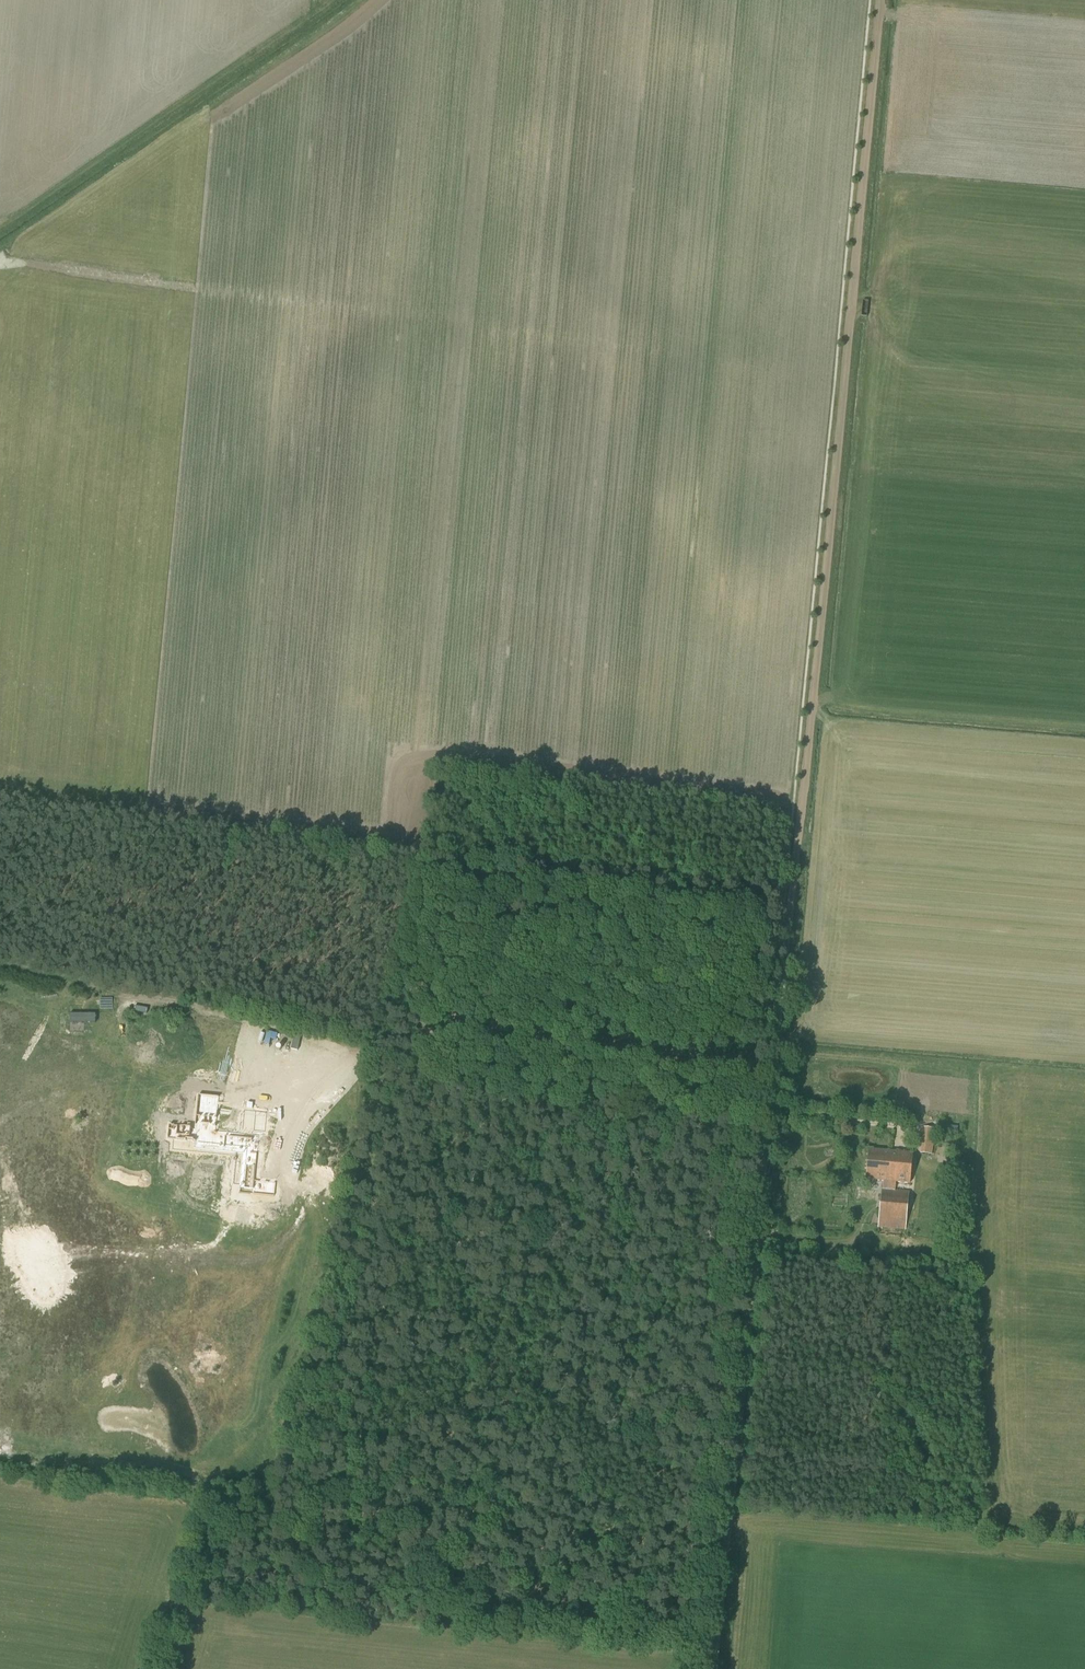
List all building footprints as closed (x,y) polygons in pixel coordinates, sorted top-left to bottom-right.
[(241,1193),(278,1194),(278,1175),(257,1174),(257,1133),(216,1133),(216,1100),(192,1100),(192,1132),(166,1132),(165,1147),(191,1147),(192,1153),(242,1153),(241,1193)] [(887,1177),(891,1151),(869,1149),(866,1179),(883,1181),(882,1189),(881,1189),(878,1228),(906,1230),(909,1192),(896,1190),(896,1189),(889,1188),(890,1178),(887,1177)] [(913,1153),(891,1151),(887,1177),(890,1178),(889,1188),(896,1189),(897,1182),(910,1184),(913,1153)]
